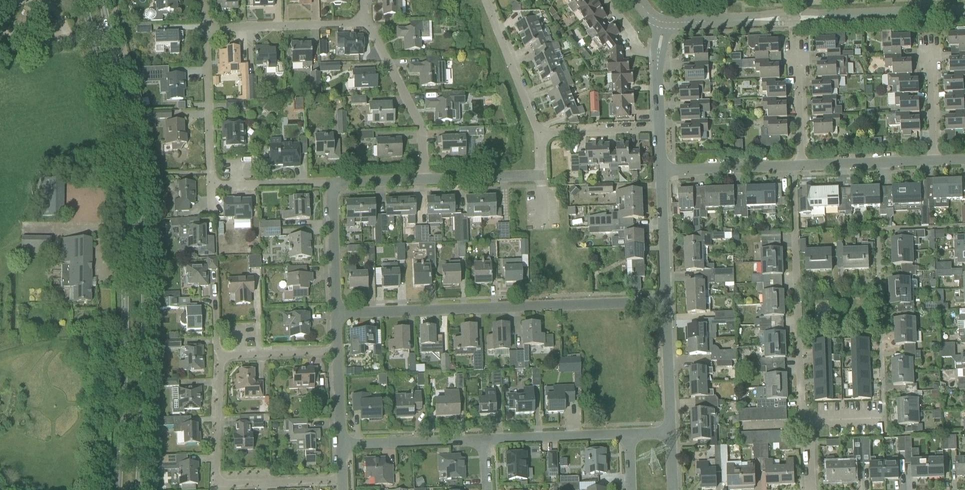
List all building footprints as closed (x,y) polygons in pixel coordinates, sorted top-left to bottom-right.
[(176,0),(158,0),(158,2),(155,2),(155,3),(156,3),(157,12),(155,13),(154,12),(154,11),(153,11),(152,10),(151,10),(149,10),(148,11),(147,12),(146,13),(146,14),(145,15),(146,16),(146,17),(146,18),(147,19),(148,20),(149,20),(150,20),(151,20),(150,21),(162,21),(162,15),(167,16),(169,12),(169,11),(170,11),(170,14),(176,14),(176,0)] [(237,7),(237,0),(218,0),(218,3),(222,3),(222,11),(230,11),(230,8),(237,7)] [(404,14),(406,13),(405,3),(403,1),(401,1),(401,0),(383,0),(384,15),(404,14)] [(589,0),(576,0),(572,3),(568,6),(574,14),(578,11),(584,19),(600,8),(602,7),(596,0),(591,0),(589,1),(589,0)] [(516,10),(513,10),(513,12),(521,12),(521,4),(518,4),(518,7),(516,10)] [(595,37),(598,35),(608,28),(602,21),(607,17),(600,8),(584,19),(582,20),(590,30),(586,33),(592,40),(595,38),(595,37)] [(545,13),(544,11),(520,12),(520,13),(525,12),(528,20),(516,25),(521,36),(540,28),(536,18),(541,15),(545,13)] [(432,41),(431,22),(410,23),(410,28),(397,29),(397,37),(404,37),(405,50),(420,50),(420,41),(432,41)] [(136,33),(151,32),(151,24),(136,24),(136,33)] [(608,28),(598,35),(595,37),(595,38),(602,47),(605,44),(611,51),(623,47),(615,37),(620,34),(612,24),(608,28)] [(533,44),(535,51),(544,48),(544,47),(553,44),(550,37),(544,39),(540,28),(521,36),(525,47),(533,44)] [(958,29),(956,31),(956,33),(948,34),(948,36),(948,37),(947,38),(947,39),(947,40),(947,41),(948,42),(948,43),(949,44),(949,47),(959,47),(959,53),(964,53),(964,28),(958,29)] [(155,46),(156,46),(156,52),(164,51),(164,46),(170,46),(170,54),(179,54),(178,32),(155,33),(155,46)] [(827,52),(827,58),(840,57),(840,46),(842,46),(845,43),(845,33),(825,34),(825,38),(816,39),(817,52),(827,52)] [(345,55),(353,54),(363,54),(363,36),(348,36),(348,34),(337,35),(338,47),(345,47),(345,55)] [(885,55),(885,56),(901,56),(901,49),(911,48),(910,35),(891,36),(892,44),(883,44),(883,55),(885,55)] [(755,60),(769,60),(768,54),(779,53),(778,40),(771,40),(771,36),(748,36),(748,46),(751,49),(755,49),(755,60)] [(708,60),(708,50),(710,50),(710,38),(702,38),(691,39),(692,43),(684,43),(685,57),(694,56),(695,56),(695,63),(708,62),(708,60)] [(302,66),(312,66),(311,43),(298,44),(298,42),(291,42),(291,50),(289,50),(287,52),(287,54),(288,56),(289,58),(291,58),(291,63),(302,63),(302,66)] [(558,62),(554,52),(559,50),(556,42),(553,44),(544,47),(544,48),(546,54),(534,59),(539,70),(558,62)] [(276,75),(284,75),(284,63),(279,63),(276,60),(275,49),(270,49),(267,46),(260,46),(260,49),(255,49),(256,66),(266,66),(266,68),(276,68),(276,75)] [(220,65),(217,65),(218,75),(223,75),(223,73),(232,72),(238,72),(239,75),(241,75),(241,64),(240,64),(239,57),(239,47),(227,48),(227,50),(219,50),(220,65)] [(608,73),(612,73),(630,72),(629,60),(623,61),(623,47),(611,51),(611,61),(608,61),(608,73)] [(964,72),(964,53),(959,53),(960,59),(949,59),(950,73),(954,72),(964,72)] [(901,61),(901,56),(885,56),(885,67),(892,67),(893,75),(894,75),(895,76),(908,75),(908,74),(912,74),(911,61),(901,61)] [(822,77),(838,77),(848,76),(848,57),(840,57),(827,58),(828,64),(817,64),(818,78),(822,77)] [(426,64),(410,65),(410,73),(420,73),(421,86),(431,86),(436,86),(445,85),(445,63),(440,63),(440,58),(436,58),(426,58),(426,64)] [(769,66),(769,60),(755,60),(743,61),(743,69),(756,68),(756,72),(760,72),(761,79),(762,79),(775,79),(780,79),(779,66),(769,66)] [(562,73),(558,62),(539,70),(543,82),(550,79),(553,85),(571,78),(568,71),(562,73)] [(709,74),(708,62),(695,63),(695,69),(685,69),(686,82),(690,82),(705,82),(704,74),(709,74)] [(339,63),(320,64),(320,72),(340,71),(339,63)] [(169,67),(142,68),(143,83),(164,82),(164,81),(164,75),(169,75),(169,67)] [(354,89),(367,88),(377,88),(377,79),(377,77),(375,77),(375,70),(365,70),(352,71),(352,80),(354,79),(354,89)] [(319,72),(310,72),(311,88),(319,88),(319,72)] [(612,93),(628,92),(628,84),(634,84),(633,72),(630,72),(612,73),(612,84),(612,85),(609,85),(609,93),(612,93)] [(955,92),(964,91),(964,83),(964,72),(954,72),(954,78),(944,79),(945,92),(955,92)] [(169,75),(164,75),(164,81),(164,82),(167,82),(168,94),(166,94),(167,100),(183,99),(182,90),(182,84),(184,84),(184,74),(169,75)] [(908,80),(908,75),(895,76),(894,75),(893,75),(888,75),(888,87),(893,87),(893,94),(895,94),(895,96),(908,95),(908,94),(919,93),(918,80),(908,80)] [(255,76),(248,76),(249,101),(256,100),(255,76)] [(812,97),(823,97),(823,96),(831,96),(831,88),(839,88),(838,77),(822,77),(822,83),(812,84),(812,97)] [(548,95),(553,106),(572,98),(568,87),(573,85),(571,78),(553,85),(555,92),(548,95)] [(775,79),(762,79),(762,91),(767,91),(767,98),(776,98),(786,98),(786,85),(776,85),(775,79)] [(702,101),(702,100),(702,95),(704,94),(710,93),(710,81),(705,82),(690,82),(690,88),(680,89),(680,92),(678,92),(678,100),(680,100),(680,102),(691,102),(691,101),(702,101)] [(964,91),(955,92),(955,98),(945,98),(945,111),(956,111),(964,110),(964,91)] [(634,92),(628,92),(612,93),(613,105),(616,105),(617,117),(629,117),(628,105),(634,104),(634,92)] [(464,104),(464,93),(442,94),(442,100),(426,100),(426,109),(436,108),(437,122),(460,121),(459,104),(464,104)] [(599,93),(591,94),(591,113),(600,113),(599,93)] [(836,95),(831,96),(823,96),(823,97),(823,103),(813,103),(813,116),(824,116),(832,115),(840,114),(840,115),(842,115),(841,107),(836,107),(836,95)] [(896,112),(896,113),(896,116),(909,115),(909,113),(919,112),(919,99),(908,100),(908,95),(895,96),(896,105),(900,105),(900,112),(896,112)] [(365,96),(350,96),(351,105),(366,104),(365,96)] [(577,108),(572,98),(553,106),(557,117),(565,114),(567,121),(585,114),(582,106),(577,108)] [(776,104),(776,98),(767,98),(763,98),(763,110),(768,110),(768,117),(768,118),(777,117),(777,118),(787,117),(787,104),(776,104)] [(691,101),(691,102),(691,108),(681,108),(681,121),(691,121),(691,120),(700,120),(700,119),(705,119),(705,112),(710,112),(710,100),(702,100),(702,101),(691,101)] [(304,101),(293,101),(293,112),(304,112),(304,101)] [(372,123),(385,123),(395,122),(394,112),(391,112),(391,108),(392,108),(392,104),(369,104),(369,114),(372,114),(372,123)] [(963,130),(963,133),(964,133),(964,110),(956,111),(956,117),(946,117),(946,131),(963,130)] [(146,112),(146,119),(171,118),(171,111),(146,112)] [(347,134),(346,113),(337,113),(338,135),(347,134)] [(896,116),(896,113),(888,113),(888,115),(888,125),(890,126),(901,126),(901,132),(903,132),(903,136),(911,135),(911,132),(920,132),(920,118),(909,119),(909,115),(896,116)] [(824,116),(824,122),(813,122),(814,136),(833,135),(833,127),(840,127),(840,115),(840,114),(832,115),(824,116)] [(768,118),(768,117),(763,117),(764,129),(768,129),(769,137),(761,137),(762,147),(780,147),(780,137),(788,136),(787,123),(777,124),(777,118),(777,117),(768,118)] [(705,119),(700,119),(700,120),(691,120),(691,121),(692,127),(681,127),(682,140),(701,140),(701,132),(708,132),(708,119),(705,120),(705,119)] [(184,130),(183,121),(165,121),(166,145),(171,145),(172,150),(181,150),(181,149),(183,146),(184,146),(184,144),(187,144),(186,135),(183,135),(183,130),(184,130)] [(226,147),(245,146),(244,122),(222,123),(222,127),(224,127),(224,131),(222,131),(222,139),(226,139),(226,147)] [(484,136),(483,127),(459,128),(459,137),(437,137),(438,144),(441,144),(442,153),(449,153),(449,157),(466,156),(465,137),(484,136)] [(315,134),(315,146),(315,156),(325,156),(325,155),(327,155),(328,159),(340,159),(339,139),(333,140),(333,134),(315,134)] [(376,139),(376,148),(377,158),(402,157),(401,138),(376,139)] [(270,145),(269,146),(270,165),(283,165),(286,165),(286,167),(300,166),(299,156),(299,144),(281,145),(280,139),(270,139),(270,145)] [(618,168),(629,167),(629,170),(637,170),(641,170),(640,151),(629,151),(629,143),(617,144),(617,154),(618,168)] [(587,166),(599,165),(598,144),(586,145),(586,158),(580,158),(579,153),(579,156),(571,156),(572,172),(587,172),(587,166)] [(618,168),(617,154),(610,154),(610,144),(598,144),(599,165),(609,165),(610,171),(618,171),(618,168)] [(962,188),(962,179),(947,180),(947,200),(948,200),(964,200),(964,188),(962,188)] [(947,200),(947,180),(933,180),(933,189),(927,189),(928,209),(948,208),(948,203),(948,200),(947,200)] [(194,183),(179,183),(180,200),(175,200),(175,211),(189,210),(189,205),(194,205),(193,192),(194,192),(194,183)] [(590,193),(613,193),(612,185),(589,185),(590,193)] [(892,198),(886,198),(887,210),(887,219),(892,218),(894,216),(893,206),(907,206),(906,185),(892,186),(892,198)] [(921,185),(906,185),(907,206),(921,205),(922,226),(929,225),(928,209),(927,189),(923,189),(923,197),(921,197),(921,185)] [(775,186),(761,187),(761,207),(761,210),(775,210),(775,207),(782,207),(782,206),(782,194),(775,195),(775,186)] [(880,210),(887,210),(886,198),(880,198),(879,186),(867,187),(867,207),(880,207),(880,210)] [(747,196),(740,196),(741,208),(747,207),(761,207),(761,187),(746,187),(747,196)] [(867,207),(867,187),(851,187),(851,199),(844,200),(845,212),(852,212),(852,208),(867,207)] [(706,197),(700,198),(700,210),(700,219),(707,218),(707,208),(720,208),(720,188),(705,189),(706,197)] [(734,188),(720,188),(720,208),(734,208),(734,216),(741,216),(741,208),(740,196),(735,196),(734,188)] [(799,213),(811,213),(810,209),(825,209),(825,188),(810,189),(810,188),(803,189),(804,201),(798,201),(799,213)] [(845,212),(844,200),(839,200),(838,188),(825,188),(825,209),(838,208),(838,212),(845,212)] [(642,205),(641,189),(641,191),(617,192),(617,198),(617,206),(620,206),(625,205),(642,205)] [(679,204),(673,204),(673,216),(680,216),(679,209),(693,209),(693,211),(693,219),(700,219),(700,210),(700,198),(693,198),(693,189),(678,190),(679,204)] [(289,197),(289,212),(283,212),(283,220),(290,220),(309,219),(309,196),(289,197)] [(480,197),(466,198),(467,219),(481,218),(480,197)] [(494,197),(480,197),(481,218),(495,218),(501,218),(501,209),(494,210),(494,197)] [(455,243),(458,243),(462,242),(461,225),(461,215),(454,215),(453,198),(440,199),(441,224),(442,224),(442,222),(441,222),(441,219),(450,219),(450,218),(454,218),(455,243)] [(223,199),(224,217),(235,217),(235,219),(251,218),(251,212),(251,210),(251,208),(250,200),(235,201),(235,199),(223,199)] [(440,224),(441,224),(440,199),(427,199),(428,224),(440,224)] [(386,201),(386,216),(380,216),(381,233),(387,232),(387,225),(394,225),(393,217),(400,216),(400,200),(386,201)] [(414,200),(400,200),(400,216),(408,216),(408,219),(407,219),(407,225),(415,224),(414,200)] [(374,201),(360,202),(361,223),(368,223),(368,226),(374,226),(375,245),(381,245),(381,233),(380,216),(375,216),(374,201)] [(360,223),(361,223),(361,218),(360,202),(346,202),(347,227),(354,227),(354,224),(360,223)] [(643,218),(642,205),(625,205),(620,206),(620,213),(612,213),(612,217),(606,217),(606,215),(606,214),(588,218),(589,227),(599,227),(623,227),(623,226),(623,220),(643,219),(643,218)] [(206,237),(205,226),(187,226),(187,219),(173,219),(173,223),(179,223),(179,238),(187,238),(188,248),(198,247),(199,255),(214,255),(213,237),(206,237)] [(420,227),(421,243),(429,243),(428,226),(420,227)] [(644,247),(643,233),(631,233),(631,232),(629,232),(629,226),(623,226),(623,227),(599,227),(599,234),(618,233),(618,238),(613,238),(613,248),(626,247),(644,247)] [(270,229),(259,229),(259,237),(280,237),(280,228),(270,229)] [(913,251),(912,238),(925,238),(925,231),(911,232),(911,231),(899,232),(900,239),(892,239),(892,252),(913,251)] [(769,244),(780,244),(780,234),(763,234),(763,241),(769,241),(769,244)] [(288,236),(289,259),(311,258),(311,249),(309,249),(308,245),(310,245),(310,235),(288,236)] [(955,242),(955,249),(962,249),(964,249),(964,235),(957,236),(957,242),(955,242)] [(22,254),(51,254),(52,238),(22,237),(22,254)] [(62,269),(62,288),(70,288),(74,288),(74,301),(74,302),(91,302),(91,287),(91,278),(92,239),(63,238),(62,269)] [(685,241),(686,256),(702,256),(701,248),(708,248),(707,240),(685,241)] [(810,247),(806,247),(806,240),(800,240),(800,254),(806,254),(806,271),(822,271),(821,251),(810,251),(810,247)] [(465,242),(462,242),(458,243),(458,258),(466,258),(465,242)] [(761,250),(762,263),(782,262),(782,249),(769,250),(769,242),(762,242),(762,250),(761,250)] [(856,249),(843,250),(843,246),(841,242),(837,243),(837,251),(837,257),(843,257),(843,270),(856,269),(856,249)] [(430,269),(435,269),(434,243),(419,244),(419,251),(426,251),(426,262),(421,262),(421,267),(413,267),(414,287),(430,286),(430,269)] [(856,269),(869,269),(868,243),(862,243),(862,249),(856,249),(856,269)] [(404,261),(404,244),(396,245),(397,262),(404,261)] [(348,246),(348,253),(368,252),(369,263),(375,263),(374,245),(348,246)] [(644,247),(626,247),(627,261),(627,278),(645,277),(644,260),(643,260),(643,253),(644,253),(644,247)] [(955,249),(955,259),(957,259),(958,264),(964,263),(964,249),(962,249),(955,249)] [(831,251),(821,251),(822,271),(832,270),(831,258),(837,257),(837,251),(831,251)] [(905,264),(906,271),(916,271),(916,267),(913,267),(912,264),(913,264),(913,251),(892,252),(893,265),(905,264)] [(261,268),(260,255),(249,256),(249,269),(261,268)] [(702,263),(702,256),(686,256),(686,271),(708,271),(708,270),(713,270),(714,270),(714,265),(708,265),(708,263),(702,263)] [(217,258),(207,258),(208,270),(218,269),(217,258)] [(481,264),(474,264),(475,285),(490,284),(490,264),(489,264),(489,259),(481,259),(481,264)] [(502,268),(504,268),(505,283),(506,283),(521,282),(520,268),(522,268),(522,261),(515,262),(515,260),(502,260),(502,268)] [(449,268),(442,269),(443,286),(459,285),(458,271),(460,271),(459,261),(449,261),(449,268)] [(783,275),(782,262),(762,263),(762,275),(758,275),(758,277),(757,278),(753,280),(753,284),(757,284),(771,284),(770,276),(783,275)] [(397,271),(397,264),(381,264),(382,288),(398,287),(398,271),(397,271)] [(206,280),(205,267),(194,267),(194,265),(186,265),(186,274),(188,274),(188,284),(199,284),(199,286),(208,286),(208,280),(206,280)] [(312,283),(312,277),(302,277),(302,274),(293,275),(293,267),(286,267),(287,288),(288,288),(288,292),(283,293),(284,301),(293,300),(292,298),(308,297),(308,283),(312,283)] [(349,289),(367,288),(366,274),(355,274),(355,267),(348,267),(349,289)] [(964,289),(964,275),(962,276),(962,269),(951,270),(952,277),(954,277),(954,282),(958,282),(959,290),(964,289)] [(889,280),(890,292),(914,291),(914,289),(918,289),(917,281),(916,280),(909,281),(909,279),(913,278),(913,276),(916,276),(916,271),(906,271),(902,272),(902,279),(889,280)] [(734,287),(733,276),(714,276),(705,277),(705,283),(704,283),(687,283),(687,284),(688,298),(705,298),(705,291),(709,290),(709,284),(714,284),(725,284),(726,287),(734,287)] [(252,293),(253,293),(252,279),(228,280),(229,286),(228,286),(228,288),(229,288),(229,294),(235,294),(236,304),(250,304),(249,291),(252,290),(252,293)] [(763,292),(764,305),(784,304),(783,291),(771,292),(771,284),(757,284),(757,292),(763,292)] [(959,290),(959,298),(954,298),(955,304),(964,303),(964,289),(959,290)] [(914,303),(914,291),(910,292),(890,292),(890,305),(903,305),(903,312),(907,312),(914,312),(914,303)] [(705,306),(705,298),(688,298),(688,312),(688,314),(705,312),(710,312),(710,305),(705,306)] [(178,299),(158,299),(159,309),(179,308),(178,299)] [(828,319),(827,299),(814,300),(814,319),(828,319)] [(938,302),(938,309),(938,311),(948,310),(948,304),(944,304),(944,301),(938,302)] [(937,311),(937,303),(924,303),(924,311),(937,311)] [(784,317),(784,304),(764,305),(764,317),(759,318),(759,320),(755,320),(755,326),(759,326),(772,325),(772,317),(784,317)] [(186,308),(186,313),(184,313),(183,314),(181,315),(181,316),(180,317),(181,321),(181,323),(183,324),(183,325),(184,325),(186,325),(187,331),(202,330),(201,307),(186,308)] [(916,331),(915,319),(914,319),(914,312),(907,312),(907,319),(895,320),(895,332),(916,331)] [(309,313),(283,314),(284,326),(290,326),(290,337),(308,336),(308,324),(309,324),(309,313)] [(726,319),(715,319),(709,319),(710,326),(689,327),(689,341),(706,340),(712,340),(716,340),(716,325),(726,325),(726,319)] [(523,346),(543,345),(543,349),(553,348),(552,335),(543,336),(539,336),(538,324),(522,324),(523,346)] [(493,351),(509,350),(508,325),(493,326),(493,336),(487,336),(488,351),(493,350),(493,351)] [(765,346),(785,346),(785,333),(772,333),(772,325),(759,326),(759,334),(758,335),(759,346),(765,346)] [(454,350),(476,349),(475,326),(461,327),(462,340),(454,340),(454,350)] [(434,328),(420,328),(421,354),(443,353),(442,339),(434,340),(434,328)] [(388,342),(389,352),(409,351),(408,329),(394,329),(394,342),(388,342)] [(356,336),(351,336),(352,356),(362,356),(363,356),(363,347),(375,346),(374,331),(374,330),(356,331),(356,336)] [(916,344),(916,331),(895,332),(896,345),(908,344),(909,351),(916,352),(915,344),(916,344)] [(851,339),(852,354),(869,354),(869,338),(851,339)] [(181,339),(165,340),(165,348),(181,347),(181,339)] [(712,340),(706,340),(689,341),(690,355),(712,354),(712,352),(712,348),(713,346),(712,340)] [(813,340),(813,356),(830,355),(830,340),(813,340)] [(202,346),(185,347),(185,362),(186,371),(203,370),(203,359),(201,359),(201,356),(203,356),(202,346)] [(786,359),(785,346),(765,346),(765,359),(760,359),(761,365),(761,367),(774,367),(773,359),(786,359)] [(712,362),(717,362),(732,361),(737,361),(736,351),(712,352),(712,354),(712,362)] [(892,360),(893,373),(912,372),(912,360),(921,359),(920,352),(916,352),(909,351),(905,352),(905,359),(892,360)] [(483,371),(482,352),(473,352),(474,371),(477,371),(483,371)] [(515,352),(516,370),(528,369),(528,362),(524,362),(523,352),(515,352)] [(870,369),(869,354),(852,354),(852,366),(853,369),(870,369)] [(449,372),(449,355),(440,355),(441,372),(449,372)] [(831,370),(830,355),(813,356),(814,371),(831,370)] [(964,370),(964,356),(957,356),(957,362),(962,362),(963,370),(964,370)] [(580,371),(580,359),(564,360),(564,372),(580,371)] [(304,370),(292,370),(293,381),(289,381),(289,389),(314,388),(314,383),(318,383),(317,367),(304,368),(304,370)] [(787,387),(786,374),(774,375),(774,367),(767,367),(767,375),(766,375),(766,376),(765,376),(766,387),(767,387),(767,388),(787,387)] [(245,390),(245,398),(263,397),(262,385),(254,386),(254,370),(249,370),(249,369),(244,369),(244,370),(239,370),(239,375),(236,376),(236,391),(245,390)] [(540,386),(540,369),(531,369),(532,386),(540,386)] [(690,370),(691,384),(707,383),(706,375),(713,375),(712,369),(690,370)] [(853,369),(853,384),(870,384),(870,369),(853,369)] [(501,370),(492,371),(492,387),(501,387),(501,370)] [(832,385),(831,370),(814,371),(814,386),(832,385)] [(913,384),(912,372),(893,373),(893,385),(906,385),(906,392),(910,392),(917,392),(917,384),(913,384)] [(417,375),(417,387),(425,386),(425,374),(417,375)] [(707,391),(707,383),(691,384),(691,398),(706,397),(706,404),(723,403),(723,401),(718,401),(718,399),(716,396),(713,396),(713,391),(707,391)] [(871,399),(870,384),(853,384),(854,400),(871,399)] [(832,400),(832,385),(814,386),(815,401),(832,400)] [(178,388),(179,401),(172,401),(172,414),(183,413),(183,410),(200,409),(199,403),(201,402),(201,387),(178,388)] [(554,389),(545,389),(545,398),(547,398),(547,403),(548,413),(557,412),(557,413),(563,413),(563,412),(564,412),(563,403),(563,399),(573,398),(573,387),(563,387),(554,387),(554,389)] [(773,408),(775,408),(775,400),(787,400),(787,387),(767,388),(767,400),(757,400),(757,409),(762,409),(768,409),(773,408)] [(523,389),(524,393),(508,394),(508,399),(509,409),(515,409),(515,414),(533,413),(532,389),(523,389)] [(485,400),(478,400),(479,416),(495,415),(494,390),(485,391),(485,400)] [(445,400),(435,400),(436,417),(459,416),(458,391),(445,392),(445,400)] [(917,397),(917,392),(910,392),(910,399),(898,400),(898,412),(918,412),(918,399),(917,399),(917,397)] [(397,419),(413,418),(412,407),(420,407),(419,393),(410,393),(411,395),(396,396),(397,419)] [(369,402),(369,395),(353,396),(353,408),(360,408),(361,420),(381,419),(380,402),(369,402)] [(716,417),(716,412),(719,408),(719,406),(723,406),(723,403),(706,404),(707,411),(692,411),(692,426),(710,426),(709,417),(716,417)] [(919,425),(918,412),(898,412),(899,425),(911,425),(911,432),(919,432),(918,425),(919,425)] [(250,434),(250,429),(263,428),(263,422),(270,422),(269,415),(240,416),(241,424),(235,424),(236,439),(234,439),(234,450),(252,449),(252,434),(250,434)] [(157,426),(181,426),(181,425),(181,417),(156,418),(157,424),(157,426)] [(319,430),(308,430),(307,419),(295,420),(283,420),(284,431),(289,431),(289,441),(305,440),(306,465),(316,465),(315,456),(320,456),(320,452),(315,453),(315,440),(320,440),(319,430)] [(181,425),(181,426),(181,432),(176,432),(177,444),(200,443),(200,433),(197,433),(197,425),(181,425)] [(710,433),(710,426),(692,426),(693,441),(708,440),(708,447),(715,446),(720,446),(720,443),(717,442),(716,433),(710,433)] [(948,436),(948,450),(957,450),(956,436),(948,436)] [(848,465),(841,465),(842,481),(842,483),(849,483),(849,481),(855,480),(855,464),(854,464),(862,463),(862,453),(862,439),(853,439),(854,453),(853,453),(853,456),(847,457),(848,465)] [(870,439),(862,439),(862,453),(870,453),(870,439)] [(763,445),(760,445),(760,459),(769,459),(768,445),(763,445)] [(727,446),(721,446),(721,460),(722,472),(728,472),(728,487),(729,487),(730,489),(742,489),(741,471),(741,463),(734,463),(728,464),(728,460),(727,446)] [(912,451),(911,451),(913,478),(928,478),(927,461),(919,461),(919,449),(912,449),(912,451)] [(586,451),(586,459),(589,459),(589,462),(590,462),(590,474),(606,473),(606,458),(605,458),(605,450),(586,451)] [(557,452),(549,452),(549,462),(549,465),(549,470),(557,470),(557,465),(557,462),(557,452)] [(927,461),(928,478),(944,477),(943,452),(935,453),(935,461),(927,461)] [(509,463),(509,480),(527,479),(526,453),(507,454),(508,463),(509,463)] [(176,455),(161,456),(161,465),(176,464),(176,455)] [(455,456),(438,457),(439,471),(447,471),(447,479),(464,479),(463,459),(455,460),(455,456)] [(828,481),(842,481),(841,465),(834,466),(833,457),(827,457),(827,465),(828,481)] [(884,464),(885,479),(899,479),(898,457),(892,458),(892,464),(884,464)] [(870,463),(871,480),(872,480),(872,483),(884,482),(884,479),(885,479),(884,464),(876,464),(876,458),(870,458),(870,463)] [(375,478),(375,485),(392,484),(391,467),(382,467),(381,459),(365,459),(366,478),(375,478)] [(964,476),(964,459),(956,460),(957,477),(964,476)] [(708,463),(698,463),(698,474),(702,474),(703,488),(716,488),(716,473),(722,472),(721,460),(715,461),(708,461),(708,463)] [(780,468),(781,485),(795,485),(795,484),(794,484),(793,460),(787,460),(787,468),(780,468)] [(767,486),(781,485),(780,468),(773,468),(772,461),(766,461),(767,487),(768,487),(767,486)] [(181,485),(181,489),(186,489),(195,489),(195,485),(197,485),(197,466),(198,466),(198,463),(178,463),(179,475),(178,475),(178,478),(179,478),(179,485),(181,485)] [(749,471),(741,471),(742,489),(754,489),(754,486),(755,486),(754,463),(748,463),(749,471)] [(422,478),(415,480),(418,488),(425,485),(422,478)]
